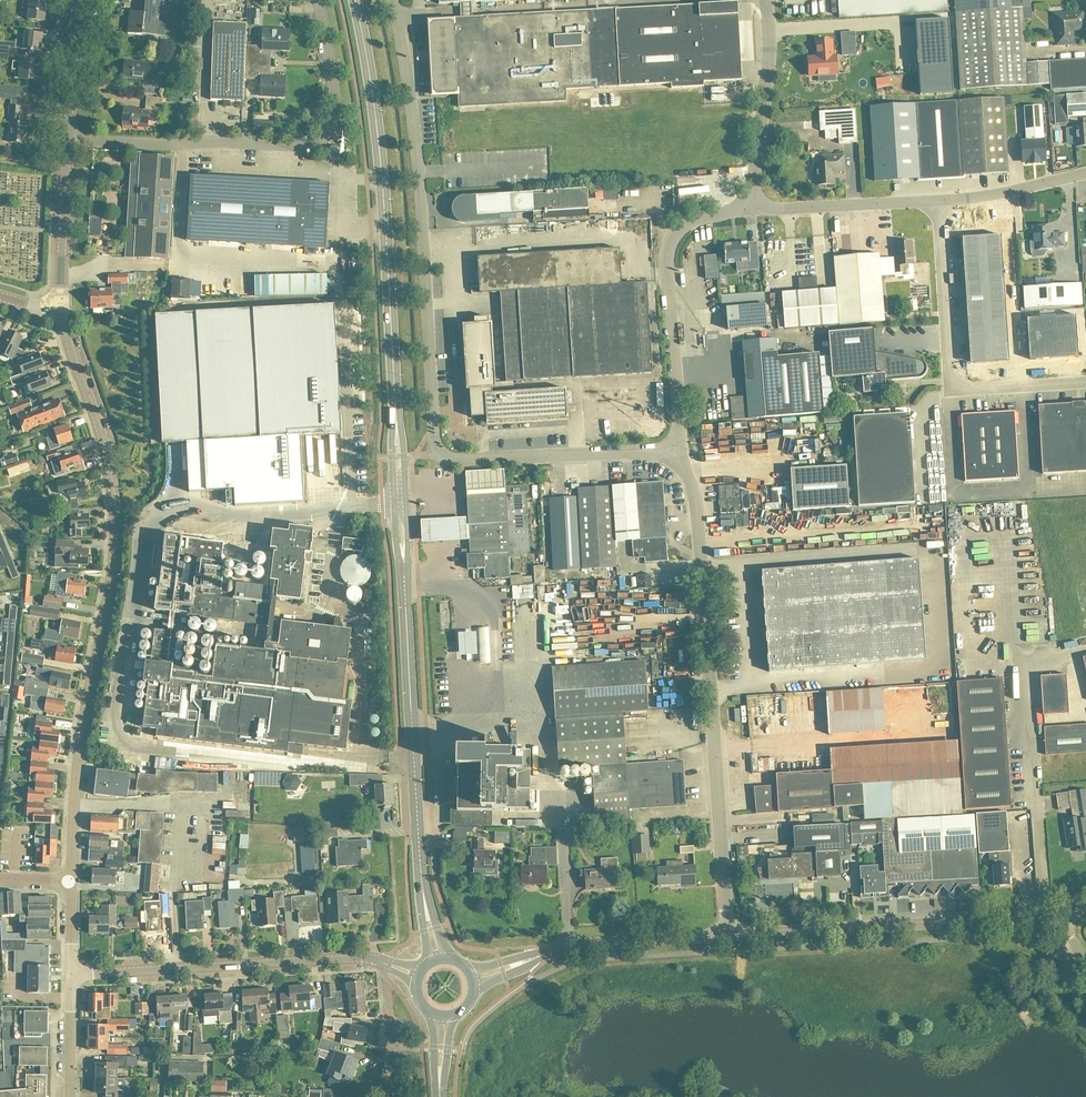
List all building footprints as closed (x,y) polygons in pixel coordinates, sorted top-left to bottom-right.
[(36,0),(24,0),(23,8),(30,9),(29,19),(45,21),(47,2),(36,1),(36,0)] [(129,33),(143,35),(143,33),(157,35),(164,35),(165,21),(159,21),(160,7),(165,7),(166,3),(166,0),(146,0),(146,3),(146,4),(145,12),(131,11),(129,33)] [(252,5),(258,8),(260,3),(254,0),(252,5)] [(429,24),(433,92),(435,94),(458,93),(458,96),(459,107),(567,101),(704,93),(704,82),(700,5),(619,9),(472,17),(471,2),(492,1),(510,0),(439,0),(439,4),(460,3),(461,17),(454,18),(454,20),(431,21),(429,24)] [(829,14),(828,0),(814,0),(809,0),(809,15),(829,14)] [(839,18),(948,11),(947,0),(837,0),(839,18)] [(960,90),(1027,85),(1028,91),(1085,87),(1085,59),(1026,62),(1022,7),(1011,8),(1011,0),(955,0),(960,90)] [(738,2),(700,5),(704,82),(742,80),(738,2)] [(1065,14),(1055,14),(1057,45),(1073,44),(1072,29),(1084,29),(1083,12),(1075,13),(1069,8),(1065,14)] [(953,92),(949,18),(915,20),(917,51),(916,51),(916,53),(917,53),(918,61),(917,61),(917,64),(918,64),(920,94),(953,92)] [(211,99),(243,100),(244,78),(261,79),(261,95),(284,96),(285,76),(268,76),(269,49),(289,50),(290,29),(263,28),(262,46),(246,46),(247,22),(213,21),(211,99)] [(9,54),(10,48),(15,48),(42,51),(44,35),(26,33),(25,41),(16,40),(16,42),(0,40),(0,54),(9,54)] [(832,41),(816,42),(817,57),(808,58),(809,75),(826,74),(826,79),(835,79),(835,74),(836,74),(835,56),(833,56),(832,41)] [(159,63),(125,60),(124,70),(123,77),(128,78),(128,77),(144,79),(142,93),(158,94),(159,86),(159,80),(157,80),(159,63)] [(40,64),(22,62),(13,61),(12,70),(16,70),(15,78),(39,81),(40,64)] [(876,79),(877,87),(890,85),(889,77),(876,79)] [(3,99),(23,100),(24,88),(4,86),(4,87),(0,87),(0,98),(3,99)] [(1066,95),(1054,96),(1055,124),(1068,123),(1068,117),(1085,115),(1085,94),(1066,95)] [(149,117),(160,118),(163,98),(147,96),(145,110),(125,108),(123,125),(148,127),(149,117)] [(1008,172),(1003,98),(869,107),(874,181),(1008,172)] [(1012,135),(1020,135),(1019,103),(1011,103),(1012,135)] [(1026,139),(1043,138),(1041,105),(1024,106),(1026,139)] [(10,142),(27,143),(27,130),(31,130),(31,123),(23,123),(24,107),(11,107),(10,122),(11,122),(10,142)] [(820,130),(825,130),(826,139),(839,138),(839,143),(858,142),(855,109),(819,112),(820,121),(820,127),(820,130)] [(1075,126),(1076,147),(1085,146),(1085,118),(1083,118),(1084,125),(1075,126)] [(275,123),(254,122),(254,130),(275,130),(275,123)] [(1022,141),(1023,160),(1029,160),(1030,163),(1039,163),(1039,159),(1045,159),(1044,140),(1022,141)] [(170,230),(174,175),(175,157),(141,155),(134,257),(168,259),(170,230)] [(816,164),(817,185),(835,183),(834,171),(844,170),(843,155),(822,157),(822,163),(816,164)] [(316,254),(317,247),(326,248),(330,183),(190,175),(187,240),(305,247),(304,253),(316,254)] [(618,187),(603,187),(603,201),(617,200),(616,189),(618,189),(618,187)] [(587,188),(531,192),(533,212),(588,209),(587,188)] [(453,206),(452,209),(453,211),(453,214),(455,216),(456,219),(458,220),(461,222),(464,222),(466,223),(500,221),(500,214),(533,212),(531,192),(476,195),(474,195),(465,196),(462,196),(460,197),(457,199),(455,201),(454,203),(453,206)] [(101,237),(103,214),(90,213),(89,236),(101,237)] [(1031,240),(1032,253),(1033,255),(1034,256),(1037,257),(1043,257),(1045,255),(1046,254),(1047,251),(1047,249),(1054,249),(1054,247),(1065,246),(1064,233),(1053,233),(1053,225),(1033,227),(1034,240),(1031,240)] [(1001,235),(962,237),(970,363),(1009,361),(1001,235)] [(521,246),(521,237),(512,236),(512,246),(521,246)] [(748,242),(724,245),(725,263),(749,261),(750,266),(759,265),(757,247),(749,248),(748,242)] [(897,258),(896,258),(897,272),(903,272),(903,275),(914,274),(911,242),(896,243),(897,258)] [(477,257),(479,286),(472,287),(472,293),(480,293),(501,292),(502,322),(506,382),(540,379),(573,377),(653,373),(647,282),(621,284),(619,248),(590,250),(515,255),(477,257)] [(879,253),(834,257),(840,325),(885,321),(881,276),(895,275),(894,258),(879,259),(879,253)] [(90,290),(91,298),(88,300),(88,305),(91,306),(91,307),(104,307),(104,311),(113,311),(112,293),(121,293),(121,285),(128,285),(136,284),(136,278),(150,278),(150,272),(135,271),(135,273),(127,274),(108,274),(108,283),(111,283),(112,289),(90,290)] [(327,295),(327,274),(266,275),(267,296),(327,295)] [(817,277),(808,278),(812,326),(838,324),(835,289),(818,290),(817,277)] [(812,326),(808,278),(799,278),(800,291),(782,293),(785,329),(812,326)] [(189,299),(190,281),(172,280),(171,298),(189,299)] [(250,295),(251,281),(238,281),(238,294),(250,295)] [(1070,306),(1068,284),(1024,286),(1025,308),(1070,306)] [(764,292),(721,295),(722,304),(765,301),(764,292)] [(908,300),(909,312),(918,311),(917,299),(908,300)] [(766,304),(726,307),(728,329),(768,326),(766,304)] [(334,305),(155,315),(162,444),(186,442),(189,492),(234,489),(235,506),(304,502),(300,436),(341,433),(334,305)] [(1077,315),(1028,318),(1031,359),(1080,356),(1077,315)] [(566,389),(566,388),(501,392),(501,393),(493,393),(492,388),(492,387),(495,387),(495,388),(496,387),(492,322),(491,322),(488,323),(488,317),(488,316),(477,317),(474,317),(474,323),(464,324),(463,324),(462,324),(466,389),(468,389),(469,389),(471,417),(486,416),(487,422),(486,422),(487,423),(568,418),(568,417),(568,416),(567,405),(573,405),(573,402),(572,391),(571,391),(566,392),(566,389)] [(892,386),(892,379),(920,377),(923,375),(926,373),(927,369),(926,366),(926,364),(923,361),(921,360),(875,352),(873,328),(828,332),(832,378),(862,376),(864,393),(886,391),(886,387),(892,386)] [(2,354),(11,358),(16,347),(17,347),(22,337),(10,331),(3,343),(0,342),(0,358),(2,354)] [(818,353),(787,356),(777,357),(776,338),(743,341),(749,419),(782,416),(792,415),(823,412),(818,353)] [(16,347),(11,358),(14,367),(20,365),(23,373),(32,370),(33,370),(43,366),(42,364),(45,363),(44,360),(43,360),(40,353),(34,355),(28,358),(26,351),(17,347),(16,347)] [(13,385),(22,384),(26,394),(50,385),(49,383),(52,382),(51,379),(50,379),(47,371),(41,374),(42,374),(35,376),(33,370),(32,370),(23,373),(10,378),(13,385)] [(749,419),(747,396),(730,397),(732,420),(749,419)] [(11,414),(32,406),(29,399),(8,407),(11,414)] [(24,412),(25,415),(19,417),(23,428),(29,426),(30,428),(65,415),(64,414),(64,411),(63,408),(61,407),(59,400),(45,405),(44,404),(37,407),(24,412)] [(1080,406),(1074,407),(1074,403),(1040,405),(1044,474),(1083,472),(1085,472),(1085,403),(1085,406),(1080,406)] [(1015,411),(988,413),(961,414),(966,482),(992,480),(1019,478),(1015,411)] [(909,413),(853,417),(859,506),(915,503),(909,413)] [(649,435),(648,421),(628,422),(629,436),(649,435)] [(730,423),(714,426),(715,431),(731,429),(730,423)] [(60,447),(59,445),(73,441),(68,425),(46,432),(48,438),(46,438),(51,450),(60,447)] [(749,427),(749,433),(750,447),(764,447),(763,426),(749,427)] [(766,430),(766,443),(780,442),(780,430),(766,430)] [(829,445),(839,444),(839,434),(828,434),(829,445)] [(700,455),(730,454),(729,436),(700,437),(700,455)] [(73,451),(71,446),(46,454),(48,460),(51,459),(56,476),(64,473),(63,469),(80,464),(76,450),(73,451)] [(746,456),(745,449),(735,450),(736,458),(746,456)] [(4,458),(0,460),(0,461),(2,466),(6,465),(19,461),(16,453),(3,457),(4,458)] [(43,456),(35,459),(37,465),(45,462),(43,456)] [(849,507),(846,466),(790,469),(793,510),(849,507)] [(69,501),(69,500),(86,497),(84,482),(74,484),(73,480),(57,483),(57,485),(48,487),(49,496),(59,494),(60,494),(61,500),(63,502),(69,501)] [(639,539),(632,540),(633,556),(635,558),(644,557),(645,562),(667,561),(662,482),(635,484),(639,539)] [(470,550),(459,551),(459,556),(467,555),(509,553),(506,493),(493,494),(492,484),(483,484),(484,494),(467,495),(470,550)] [(639,539),(635,484),(612,486),(616,541),(639,539)] [(717,511),(737,510),(736,484),(716,484),(717,511)] [(529,536),(526,492),(529,492),(528,485),(505,486),(506,493),(509,557),(525,556),(525,553),(530,553),(530,548),(531,548),(532,546),(532,538),(529,536)] [(743,485),(743,506),(759,506),(759,485),(743,485)] [(615,567),(611,487),(578,489),(582,568),(615,567)] [(576,497),(550,498),(554,570),(580,569),(576,497)] [(79,509),(57,511),(58,523),(71,522),(71,528),(68,529),(69,538),(83,537),(83,529),(90,528),(89,515),(80,515),(79,509)] [(464,517),(418,520),(419,544),(465,541),(464,517)] [(962,529),(970,526),(968,519),(959,522),(962,529)] [(274,581),(273,588),(238,584),(236,601),(220,599),(224,563),(221,563),(223,544),(200,541),(200,540),(181,538),(181,537),(165,535),(163,550),(164,550),(159,588),(157,588),(157,590),(155,607),(154,610),(157,610),(162,611),(172,612),(190,614),(190,616),(269,625),(273,595),(276,595),(276,597),(301,600),(306,560),(304,560),(305,553),(310,553),(314,529),(289,526),(288,532),(272,530),(270,548),(276,549),(276,553),(274,552),(270,581),(274,581)] [(987,553),(999,553),(998,536),(986,536),(987,553)] [(0,539),(0,549),(2,553),(8,550),(3,537),(0,539)] [(369,543),(360,542),(344,539),(343,549),(359,552),(367,553),(369,543)] [(57,541),(56,554),(55,567),(79,569),(79,564),(88,564),(89,550),(81,550),(82,546),(74,546),(74,540),(57,541)] [(8,550),(2,553),(7,565),(14,562),(8,550)] [(509,553),(467,555),(468,569),(485,568),(485,579),(510,577),(509,553)] [(351,556),(348,557),(345,560),(342,563),(341,568),(340,572),(341,577),(344,581),(349,585),(353,586),(358,586),(361,585),(365,583),(369,579),(370,575),(371,571),(371,567),(369,563),(366,559),(361,556),(357,555),(354,555),(351,556)] [(918,559),(762,571),(769,672),(926,660),(918,559)] [(14,562),(7,565),(13,579),(16,577),(18,581),(20,580),(20,582),(15,583),(15,584),(11,585),(12,590),(16,589),(21,588),(24,588),(26,561),(18,561),(19,565),(15,567),(14,562)] [(76,575),(58,573),(56,595),(72,597),(73,594),(85,595),(86,581),(76,579),(76,575)] [(371,600),(373,590),(365,589),(363,599),(371,600)] [(635,591),(635,604),(643,604),(642,608),(656,608),(657,591),(635,591)] [(29,596),(25,595),(24,603),(32,604),(32,596),(29,596)] [(63,599),(45,596),(43,606),(61,609),(63,599)] [(9,618),(16,618),(17,606),(21,606),(21,601),(13,600),(12,605),(10,605),(9,618)] [(586,612),(597,611),(597,600),(585,601),(586,612)] [(60,611),(48,609),(48,608),(32,605),(24,604),(23,611),(30,613),(30,615),(45,618),(45,617),(58,619),(60,611)] [(372,617),(373,610),(360,608),(359,615),(372,617)] [(608,625),(608,615),(590,616),(590,625),(608,625)] [(288,753),(289,743),(346,750),(352,701),(342,700),(347,661),(351,630),(344,628),(339,617),(319,625),(281,621),(278,644),(256,642),(255,648),(216,644),(212,677),(171,672),(176,633),(154,630),(150,663),(145,662),(143,682),(147,682),(142,727),(157,729),(156,737),(165,738),(288,753)] [(9,618),(8,631),(15,632),(16,618),(9,618)] [(62,619),(60,632),(46,629),(44,640),(63,643),(64,635),(77,637),(80,623),(62,619)] [(1010,625),(1010,633),(1022,633),(1022,625),(1010,625)] [(142,631),(141,632),(141,634),(140,635),(141,636),(141,638),(142,639),(143,640),(144,640),(146,640),(147,640),(148,640),(149,639),(150,638),(151,636),(151,635),(151,634),(150,632),(149,631),(148,630),(147,630),(146,630),(144,630),(143,630),(142,631)] [(8,631),(7,639),(4,638),(4,635),(0,635),(0,643),(7,643),(7,644),(14,644),(15,632),(8,631)] [(182,633),(180,633),(178,634),(177,636),(176,638),(177,640),(179,641),(181,642),(183,641),(184,640),(185,638),(185,636),(183,634),(182,633)] [(192,634),(189,634),(187,636),(185,638),(184,640),(185,643),(187,645),(189,647),(192,647),(194,646),(196,644),(197,641),(196,638),(195,636),(192,634)] [(209,637),(206,637),(203,638),(201,640),(201,643),(201,646),(203,648),(205,649),(208,649),(211,648),(213,646),(213,643),(213,640),(211,638),(209,637)] [(1022,639),(1023,653),(1037,652),(1037,638),(1022,639)] [(44,640),(44,641),(32,639),(30,649),(44,651),(44,648),(49,649),(48,650),(57,652),(55,660),(73,663),(75,649),(59,646),(59,643),(44,640)] [(139,645),(139,646),(139,648),(140,649),(141,650),(142,651),(143,651),(144,652),(146,651),(147,651),(148,650),(149,649),(149,648),(150,646),(149,645),(149,644),(148,643),(147,642),(146,641),(144,641),(143,641),(142,642),(141,643),(140,644),(139,645)] [(181,642),(179,642),(177,643),(175,645),(175,647),(176,649),(177,651),(179,651),(181,651),(183,649),(184,647),(184,645),(183,644),(181,642)] [(7,644),(6,657),(13,658),(14,644),(7,644)] [(192,648),(190,647),(187,647),(185,649),(184,651),(184,654),(185,656),(187,658),(190,658),(192,657),(194,655),(195,653),(194,650),(192,648)] [(207,651),(205,651),(202,652),(201,655),(201,657),(202,660),(204,661),(206,662),(209,661),(211,660),(212,657),(211,654),(210,652),(207,651)] [(138,655),(138,656),(138,657),(138,658),(139,659),(140,660),(141,660),(142,661),(143,660),(144,660),(145,659),(145,658),(146,657),(146,656),(146,655),(145,654),(145,653),(144,653),(143,652),(142,652),(141,652),(140,653),(139,653),(138,654),(138,655)] [(181,653),(180,652),(178,652),(176,653),(174,655),(174,657),(175,659),(176,660),(178,661),(180,660),(182,659),(183,657),(183,655),(181,653)] [(43,666),(45,657),(22,653),(21,662),(27,663),(43,666)] [(6,657),(4,671),(12,671),(13,658),(6,657)] [(191,659),(189,658),(186,659),(184,660),(183,662),(182,665),(183,667),(186,669),(188,669),(191,669),(193,667),(193,664),(193,662),(191,659)] [(630,820),(623,714),(623,713),(649,711),(645,661),(551,668),(555,719),(559,769),(573,768),(580,767),(592,766),(595,822),(630,820)] [(208,665),(206,664),(203,664),(201,665),(199,667),(199,670),(200,672),(202,674),(204,675),(207,674),(209,672),(210,670),(210,667),(208,665)] [(50,684),(35,681),(33,678),(25,677),(23,687),(26,687),(48,691),(50,685),(68,689),(71,675),(60,673),(60,672),(37,667),(36,674),(51,677),(50,684)] [(3,685),(1,685),(1,686),(1,688),(10,689),(10,686),(12,671),(4,671),(3,685)] [(1068,674),(1042,676),(1044,715),(1070,713),(1068,674)] [(1011,806),(1003,679),(957,682),(965,810),(1011,806)] [(138,683),(137,684),(137,685),(137,686),(137,688),(137,689),(138,689),(139,690),(140,690),(141,691),(142,690),(143,690),(144,689),(145,689),(145,688),(145,686),(145,685),(145,684),(144,683),(143,683),(142,682),(141,682),(140,682),(139,683),(138,683)] [(48,691),(26,687),(25,695),(31,696),(30,701),(38,703),(46,704),(45,711),(63,714),(65,700),(47,697),(48,691)] [(882,688),(826,691),(829,735),(885,731),(882,688)] [(137,693),(136,693),(136,694),(136,696),(136,697),(136,698),(137,698),(138,699),(139,700),(140,700),(141,700),(142,699),(143,698),(144,698),(144,697),(144,696),(144,694),(144,693),(143,693),(142,692),(141,691),(140,691),(139,691),(138,692),(137,693)] [(1,707),(8,708),(10,694),(3,694),(1,707)] [(672,708),(671,694),(660,694),(661,708),(672,708)] [(136,702),(135,703),(135,704),(135,705),(135,706),(135,707),(136,708),(137,708),(138,709),(139,709),(140,709),(141,708),(142,708),(142,707),(143,706),(143,705),(143,704),(142,703),(142,702),(141,701),(140,701),(139,701),(138,701),(137,701),(136,702)] [(1,707),(0,716),(0,721),(7,721),(8,721),(9,708),(8,708),(1,707)] [(24,720),(24,729),(29,729),(30,711),(13,711),(13,719),(24,720)] [(37,714),(35,734),(34,740),(41,741),(61,743),(62,735),(59,735),(60,730),(52,729),(53,722),(46,721),(47,716),(37,714)] [(10,730),(19,727),(18,722),(9,724),(10,730)] [(458,723),(458,766),(445,766),(445,804),(451,804),(451,811),(492,812),(492,810),(494,810),(494,808),(530,809),(530,770),(522,770),(522,750),(507,750),(507,724),(458,723)] [(1045,727),(1047,755),(1085,752),(1085,724),(1045,727)] [(897,819),(897,818),(962,814),(959,762),(958,740),(830,748),(831,770),(776,774),(777,785),(754,787),(756,814),(778,812),(805,811),(805,818),(823,817),(823,809),(834,809),(834,807),(863,805),(864,820),(881,819),(881,817),(897,816),(897,819)] [(61,743),(41,741),(40,747),(33,747),(32,760),(48,762),(48,756),(57,757),(58,752),(60,752),(61,743)] [(32,760),(30,774),(29,781),(36,781),(36,782),(57,783),(57,775),(55,775),(56,770),(47,769),(48,762),(32,760)] [(683,760),(638,764),(630,763),(633,808),(641,807),(641,809),(686,806),(685,783),(683,760)] [(98,769),(94,795),(127,799),(127,798),(141,796),(142,792),(159,794),(178,792),(217,793),(218,774),(177,774),(157,771),(156,777),(98,769)] [(365,783),(364,774),(364,773),(350,773),(350,785),(365,785),(365,783)] [(383,774),(364,774),(365,783),(383,782),(383,774)] [(297,790),(301,783),(297,775),(288,775),(283,782),(288,790),(297,790)] [(57,783),(36,782),(36,788),(29,787),(28,801),(44,802),(45,796),(53,797),(54,791),(56,792),(57,783)] [(393,805),(392,784),(375,785),(376,806),(384,806),(384,810),(393,810),(393,805)] [(1064,820),(1068,848),(1082,846),(1083,850),(1085,850),(1085,789),(1057,794),(1059,810),(1076,808),(1078,817),(1064,820)] [(44,802),(28,801),(27,815),(34,816),(34,822),(54,824),(55,815),(52,815),(53,809),(44,809),(44,802)] [(148,863),(160,864),(164,814),(124,811),(118,816),(92,815),(91,831),(136,834),(136,830),(139,830),(139,832),(141,832),(139,863),(148,863)] [(976,813),(976,814),(979,853),(989,853),(990,866),(993,866),(994,886),(1010,885),(1009,871),(1013,871),(1012,850),(1009,850),(1006,811),(976,813)] [(881,817),(881,819),(882,821),(851,823),(851,824),(851,833),(852,845),(861,844),(865,842),(864,834),(877,833),(877,841),(881,843),(883,843),(884,872),(892,872),(893,887),(898,886),(901,884),(904,887),(898,894),(898,896),(909,896),(909,893),(919,895),(920,895),(921,895),(928,887),(936,894),(943,887),(951,894),(958,886),(966,893),(973,885),(979,884),(974,814),(897,819),(897,816),(881,817)] [(676,824),(671,830),(675,833),(679,833),(682,829),(676,824)] [(845,834),(845,824),(793,827),(794,848),(816,847),(817,877),(841,876),(840,851),(846,851),(845,834)] [(317,837),(310,837),(311,827),(295,826),(294,842),(310,843),(310,844),(316,845),(317,837)] [(51,840),(44,839),(44,846),(37,846),(34,846),(33,860),(32,864),(33,864),(36,864),(36,867),(45,867),(45,864),(50,865),(50,859),(57,859),(58,840),(58,832),(51,832),(51,840)] [(109,840),(109,835),(90,834),(88,861),(103,862),(106,862),(106,866),(122,867),(123,857),(124,851),(124,841),(109,840)] [(649,834),(632,835),(633,854),(650,853),(649,834)] [(367,840),(348,841),(348,839),(339,840),(340,850),(337,850),(338,866),(348,866),(362,865),(361,850),(368,849),(367,840)] [(472,839),(472,852),(475,852),(475,868),(482,868),(482,874),(498,875),(498,861),(495,861),(495,852),(483,852),(483,839),(472,839)] [(318,846),(312,846),(312,845),(300,845),(302,873),(314,872),(314,875),(312,875),(313,884),(320,883),(318,846)] [(521,866),(522,884),(546,884),(546,847),(531,847),(531,856),(529,856),(529,866),(521,866)] [(770,853),(770,859),(768,860),(768,880),(793,879),(793,873),(813,872),(812,853),(792,854),(792,858),(778,859),(777,853),(770,853)] [(602,870),(581,871),(582,880),(586,880),(587,889),(620,887),(619,869),(618,858),(601,859),(602,870)] [(686,883),(686,886),(696,885),(695,866),(682,867),(682,860),(667,861),(668,868),(658,868),(658,875),(660,875),(660,885),(686,883)] [(160,864),(148,863),(146,892),(158,893),(160,864)] [(884,872),(878,872),(878,865),(859,867),(860,880),(863,879),(864,886),(861,887),(861,898),(889,896),(889,887),(893,887),(892,872),(884,872)] [(116,885),(116,870),(92,870),(92,884),(116,885)] [(363,895),(351,896),(352,904),(353,904),(353,914),(372,913),(370,888),(370,883),(362,883),(363,888),(363,895)] [(228,890),(229,902),(219,902),(220,928),(239,927),(238,914),(235,914),(235,903),(245,902),(244,889),(228,890)] [(304,891),(305,896),(291,897),(292,911),(298,911),(299,923),(318,921),(317,895),(316,890),(304,891)] [(115,902),(131,901),(131,891),(114,891),(115,902)] [(273,892),(274,899),(252,901),(253,911),(258,910),(260,926),(276,924),(275,908),(284,907),(283,891),(273,892)] [(29,897),(29,901),(21,901),(21,892),(0,893),(0,908),(0,915),(20,914),(20,922),(27,922),(27,934),(7,934),(6,921),(1,921),(2,940),(27,939),(49,939),(49,919),(51,919),(51,897),(29,897)] [(352,904),(351,896),(346,896),(346,893),(327,894),(328,923),(348,922),(347,914),(353,914),(353,904),(352,904)] [(145,911),(140,911),(141,923),(145,922),(146,932),(163,932),(163,930),(162,915),(166,915),(166,908),(170,908),(169,894),(161,895),(161,900),(144,901),(145,911)] [(203,898),(203,901),(186,902),(188,930),(203,929),(202,911),(212,910),(211,898),(203,898)] [(116,924),(116,905),(103,905),(103,917),(90,916),(89,933),(108,934),(109,924),(116,924)] [(125,929),(138,928),(138,918),(125,918),(125,929)] [(27,945),(27,939),(2,940),(2,950),(15,950),(15,972),(29,972),(29,993),(49,993),(49,966),(49,945),(43,945),(27,945)] [(334,984),(327,985),(324,985),(325,997),(335,997),(338,997),(338,1000),(340,1000),(340,1003),(349,1002),(349,999),(364,998),(363,990),(366,988),(365,983),(363,982),(362,981),(348,982),(348,991),(335,992),(334,984)] [(289,987),(290,994),(280,994),(281,1011),(292,1010),(291,1002),(313,1000),(313,1009),(321,1009),(320,995),(309,995),(309,986),(289,987)] [(269,989),(255,990),(257,1011),(257,1022),(264,1021),(264,1013),(269,1012),(270,1015),(277,1014),(275,993),(269,994),(269,989)] [(255,990),(242,991),(243,1012),(250,1012),(250,1011),(257,1011),(255,990)] [(203,1017),(203,1015),(218,1015),(219,1024),(232,1023),(231,1007),(223,1007),(223,993),(219,993),(219,991),(218,991),(219,993),(215,993),(214,991),(204,992),(205,1000),(204,1000),(204,1002),(205,1002),(206,1010),(203,1010),(203,1009),(202,1009),(203,1017)] [(101,1013),(101,1008),(116,1008),(116,995),(104,995),(89,995),(88,995),(88,1001),(89,1001),(89,1013),(101,1013)] [(187,996),(172,997),(173,1010),(173,1022),(179,1022),(178,1010),(188,1009),(187,996)] [(173,1010),(172,997),(157,998),(157,1011),(158,1021),(167,1021),(168,1026),(173,1026),(173,1022),(173,1010)] [(335,997),(325,997),(325,998),(323,998),(325,1009),(330,1009),(349,1007),(350,1015),(365,1014),(365,1013),(368,1011),(367,1006),(364,1005),(364,998),(349,999),(349,1002),(340,1003),(340,1000),(338,1000),(338,997),(335,997)] [(149,1015),(149,1003),(135,1003),(136,1015),(149,1015)] [(2,1013),(1,1013),(2,1020),(2,1023),(24,1023),(24,1011),(48,1011),(48,1007),(2,1006),(2,1013)] [(2,1020),(0,1020),(0,1040),(47,1041),(48,1011),(24,1011),(24,1023),(2,1023),(2,1020)] [(241,1032),(242,1013),(233,1012),(232,1032),(241,1032)] [(185,1032),(192,1032),(193,1014),(186,1014),(185,1032)] [(277,1016),(278,1031),(279,1039),(290,1038),(289,1030),(288,1015),(277,1016)] [(333,1031),(347,1034),(346,1038),(341,1038),(340,1044),(354,1048),(355,1043),(363,1044),(363,1042),(365,1042),(367,1029),(351,1026),(352,1019),(331,1019),(325,1019),(323,1025),(333,1027),(333,1031)] [(89,1025),(89,1038),(107,1038),(107,1031),(128,1031),(128,1020),(107,1020),(107,1026),(89,1025)] [(107,1038),(89,1038),(89,1050),(107,1050),(107,1054),(127,1054),(131,1054),(148,1054),(148,1047),(131,1047),(131,1050),(127,1050),(127,1045),(107,1045),(107,1038)] [(318,1049),(332,1053),(335,1042),(321,1039),(318,1049)] [(0,1040),(0,1052),(4,1052),(5,1071),(15,1069),(26,1070),(47,1071),(47,1041),(0,1040)] [(167,1054),(168,1041),(152,1041),(152,1054),(167,1054)] [(336,1053),(327,1074),(331,1076),(328,1083),(338,1087),(341,1080),(337,1078),(339,1073),(351,1078),(358,1061),(336,1053)] [(97,1064),(96,1078),(117,1078),(118,1069),(127,1069),(127,1066),(137,1066),(137,1057),(106,1056),(106,1064),(97,1064)] [(186,1080),(187,1062),(170,1062),(169,1080),(186,1080)] [(203,1063),(187,1062),(186,1080),(203,1081),(203,1063)] [(47,1075),(47,1071),(26,1070),(15,1069),(5,1071),(0,1071),(0,1096),(46,1096),(47,1075)] [(93,1092),(96,1092),(96,1093),(105,1093),(105,1096),(126,1096),(126,1088),(124,1088),(125,1078),(117,1078),(96,1078),(94,1078),(93,1092)] [(212,1081),(211,1092),(227,1092),(227,1081),(212,1081)] [(323,1096),(332,1096),(333,1089),(323,1089),(323,1096)]
